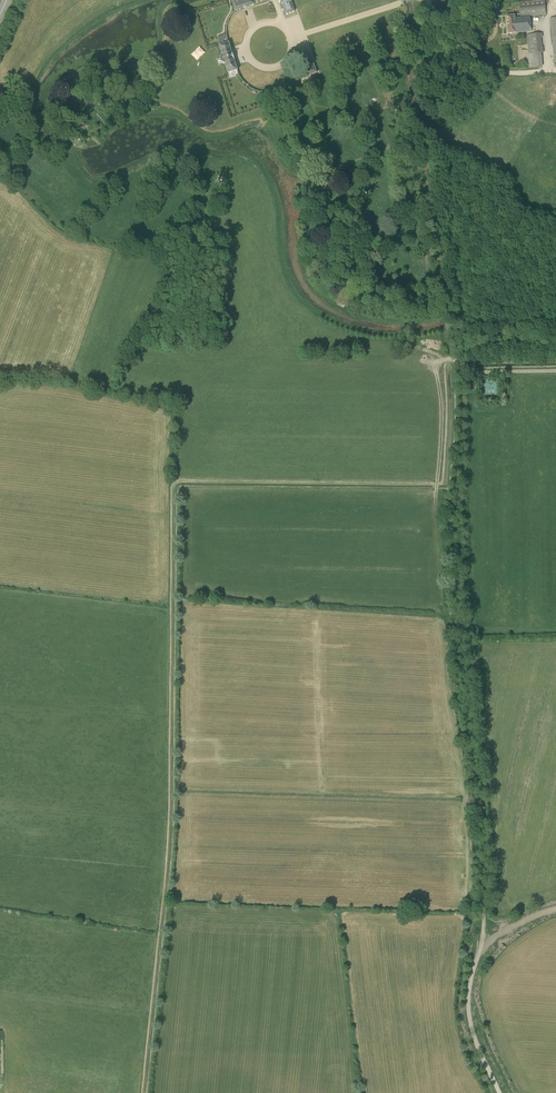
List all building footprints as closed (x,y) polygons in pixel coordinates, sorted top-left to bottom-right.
[(235,11),(255,5),(255,4),(259,3),(267,0),(232,0),(235,11)] [(285,15),(295,12),(291,0),(280,0),(285,15)] [(544,0),(519,2),(520,16),(530,15),(530,16),(546,15),(544,0)] [(506,16),(508,34),(516,33),(531,31),(529,17),(515,18),(515,15),(506,16)] [(527,35),(530,68),(543,67),(541,53),(543,52),(543,47),(542,47),(541,38),(542,37),(542,33),(527,35)] [(219,46),(222,55),(220,58),(222,63),(225,64),(228,73),(238,70),(235,60),(232,53),(229,43),(228,42),(228,40),(227,38),(226,34),(218,37),(221,45),(219,46)] [(310,55),(301,58),(308,76),(317,73),(310,55)] [(270,88),(272,93),(299,84),(297,79),(293,81),(270,88)]
